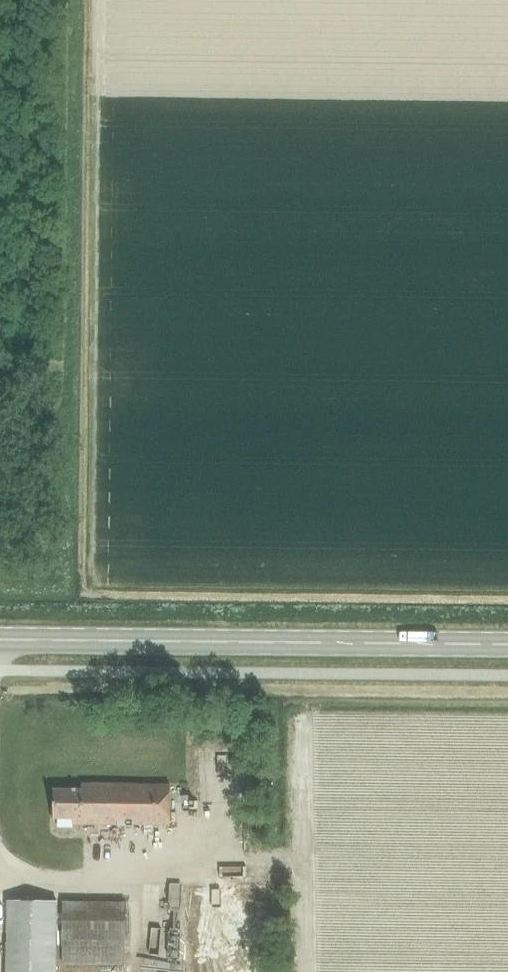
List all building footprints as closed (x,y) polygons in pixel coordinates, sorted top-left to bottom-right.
[(169,826),(170,786),(81,785),(81,790),(53,790),(53,808),(51,808),(51,819),(73,819),(73,825),(169,826)] [(136,875),(135,898),(177,900),(178,876),(136,875)] [(250,880),(180,880),(181,971),(250,971),(250,880)] [(57,901),(6,901),(5,971),(56,971),(57,901)] [(125,965),(126,902),(62,902),(61,964),(125,965)]
